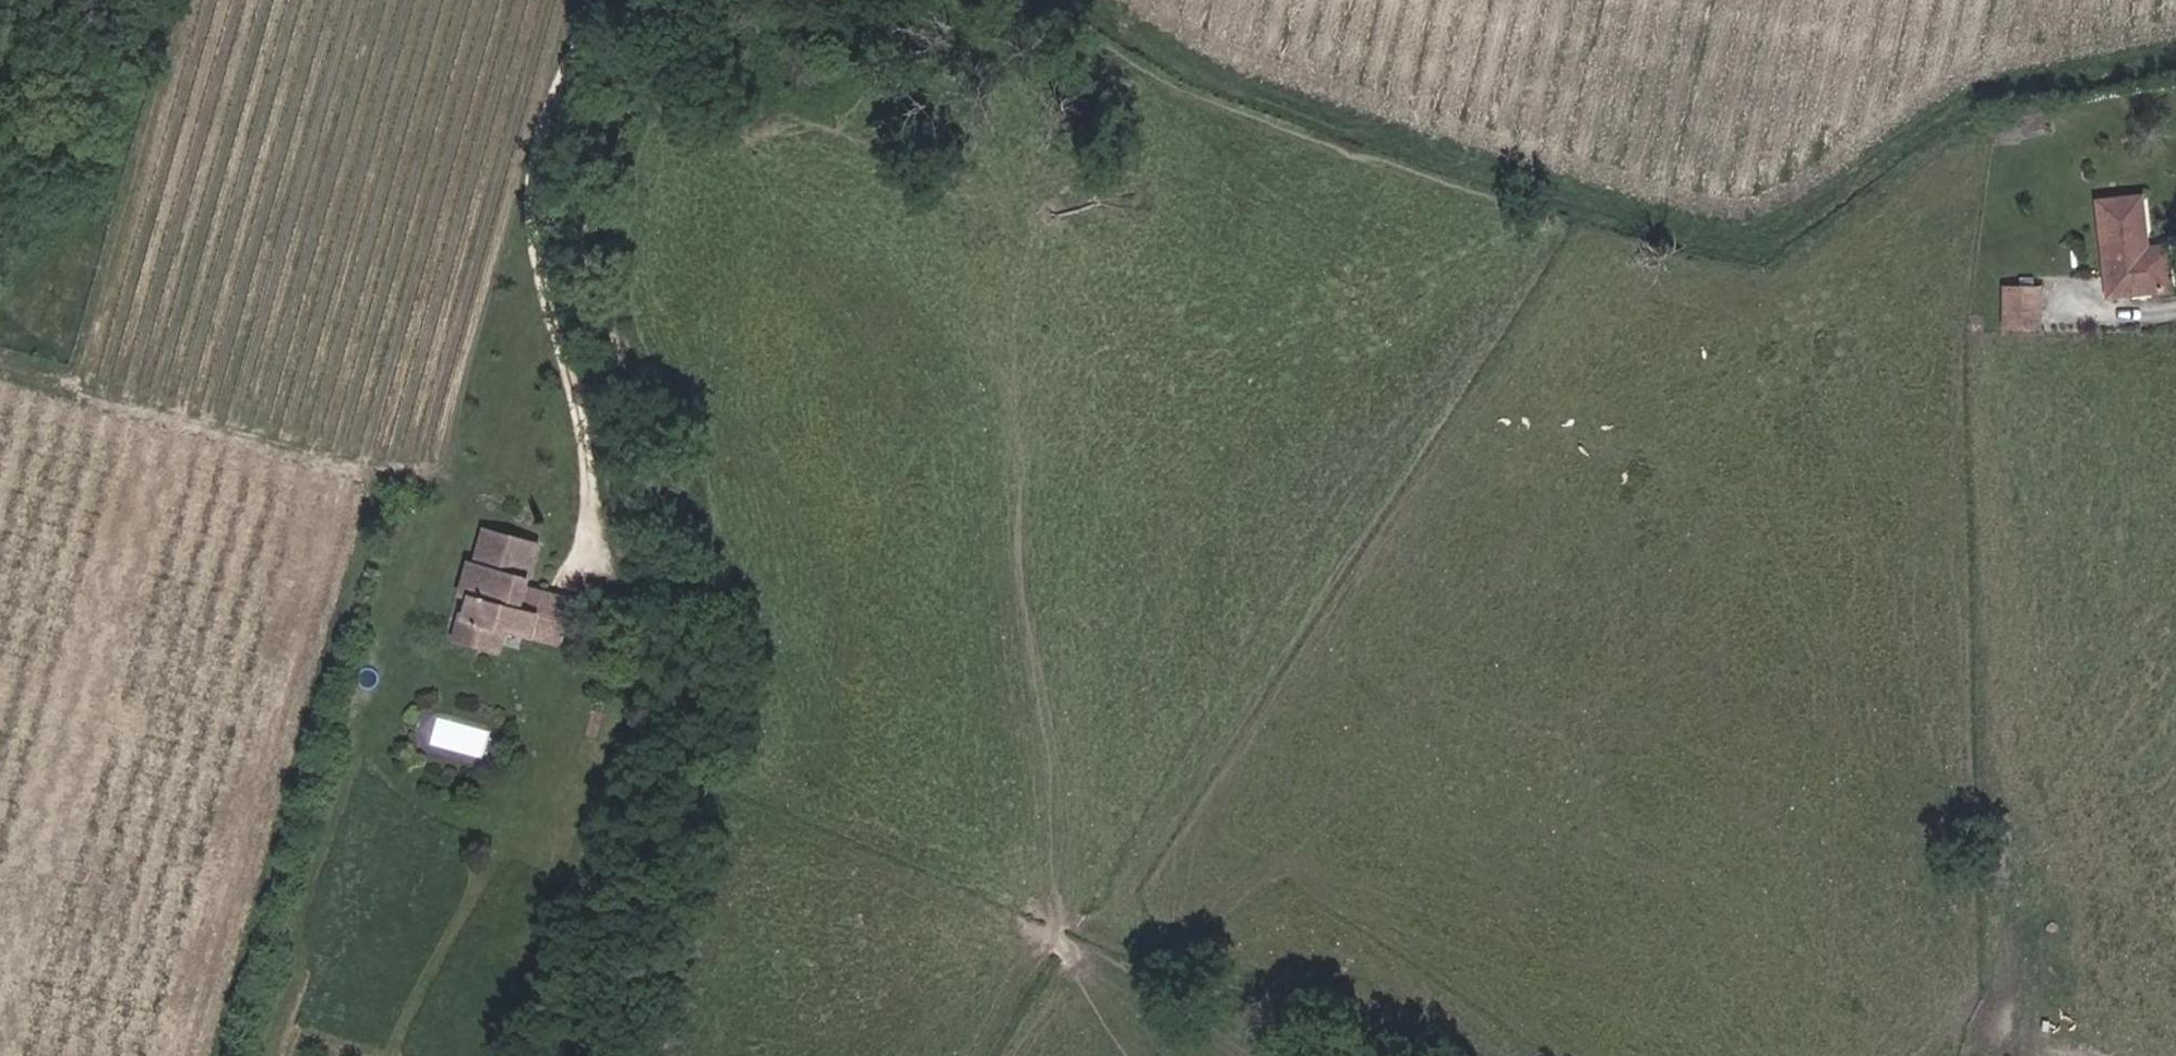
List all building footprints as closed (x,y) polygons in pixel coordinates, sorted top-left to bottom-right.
[(2172,290),(2167,247),(2148,249),(2143,196),(2098,201),(2108,297),(2172,290)] [(2034,289),(2034,277),(2020,278),(2020,289),(2034,289)] [(2040,326),(2040,288),(2034,289),(2020,289),(2005,289),(2005,326),(2040,326)] [(526,588),(538,545),(484,530),(475,564),(469,563),(461,594),(467,595),(471,596),(465,618),(478,621),(472,644),(500,652),(506,629),(532,636),(540,608),(522,604),(526,588)] [(561,643),(572,600),(526,588),(522,604),(540,608),(532,636),(561,643)] [(472,644),(478,621),(465,618),(471,596),(467,595),(455,639),(472,644)]
